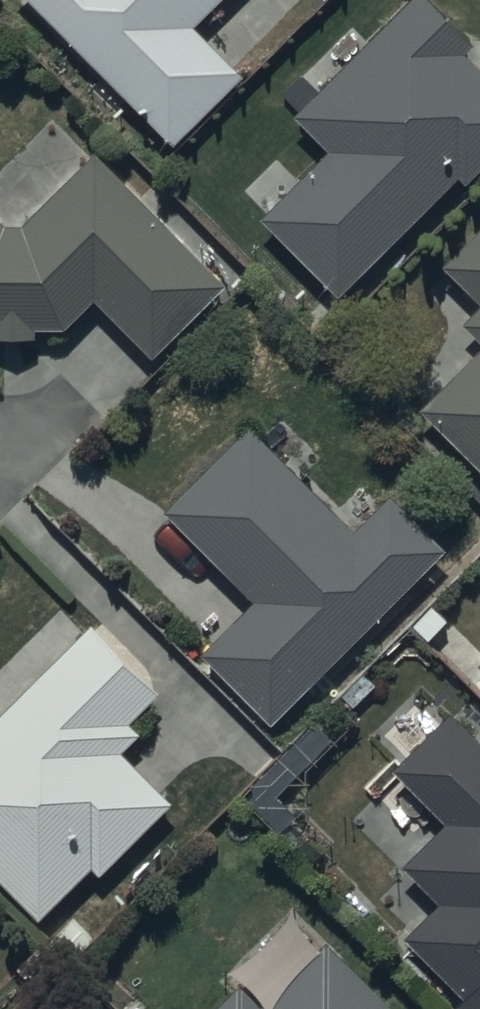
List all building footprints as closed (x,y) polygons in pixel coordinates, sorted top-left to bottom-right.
[(105,64),(86,84),(114,111),(131,93),(174,134),(242,64),(194,19),(212,0),(38,0),(105,64)] [(439,0),(397,0),(294,105),(329,141),(262,207),(339,286),(460,167),(467,174),(479,160),(479,59),(464,44),(475,33),(439,0)] [(93,142),(20,217),(3,215),(0,212),(0,328),(36,327),(35,319),(65,319),(93,291),(150,348),(224,275),(93,142)] [(442,256),(479,294),(479,218),(442,256)] [(463,315),(479,333),(479,298),(463,315)] [(421,401),(479,460),(479,342),(421,401)] [(355,522),(248,416),(164,500),(255,591),(202,644),(271,714),(444,541),(390,487),(355,522)] [(38,911),(92,858),(99,866),(172,794),(120,742),(138,724),(127,713),(158,683),(92,616),(0,706),(0,872),(38,911)] [(394,760),(447,813),(403,857),(439,894),(404,930),(466,992),(459,998),(470,1008),(479,1008),(479,734),(450,704),(394,760)] [(204,1008),(401,1008),(325,934),(261,998),(238,975),(204,1008)]
